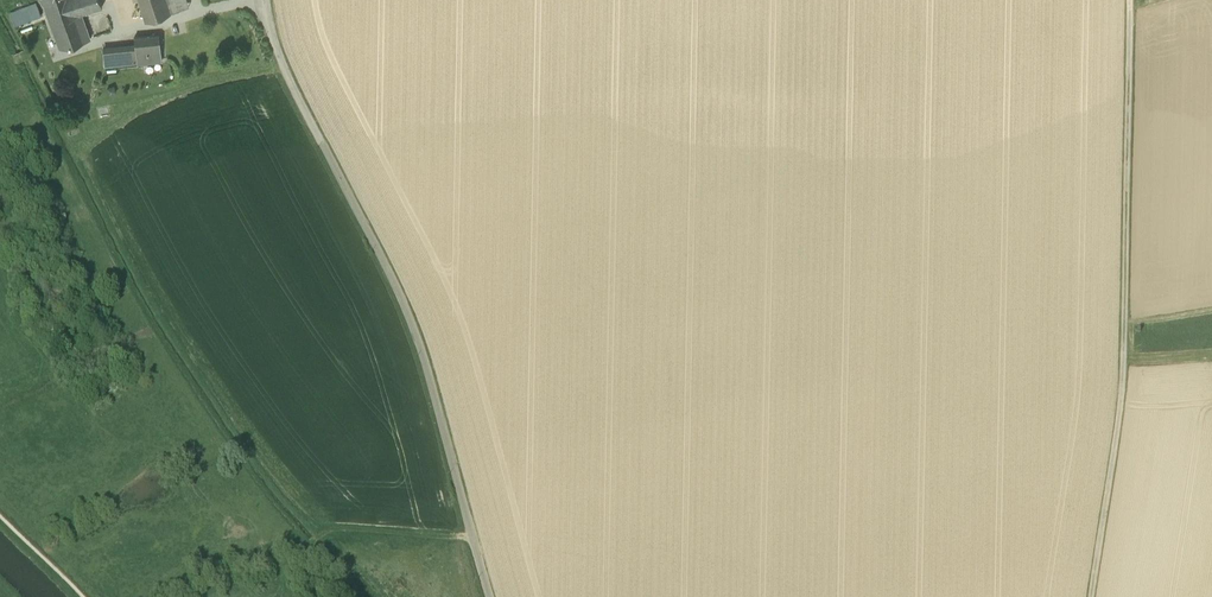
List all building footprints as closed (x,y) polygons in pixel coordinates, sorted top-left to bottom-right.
[(60,49),(96,37),(87,11),(102,7),(100,0),(43,0),(60,49)] [(145,20),(189,6),(187,0),(139,0),(145,20)] [(37,6),(10,16),(13,26),(41,15),(37,6)] [(158,35),(135,37),(136,47),(138,63),(161,60),(158,35)] [(138,63),(136,47),(104,50),(105,66),(138,63)]
